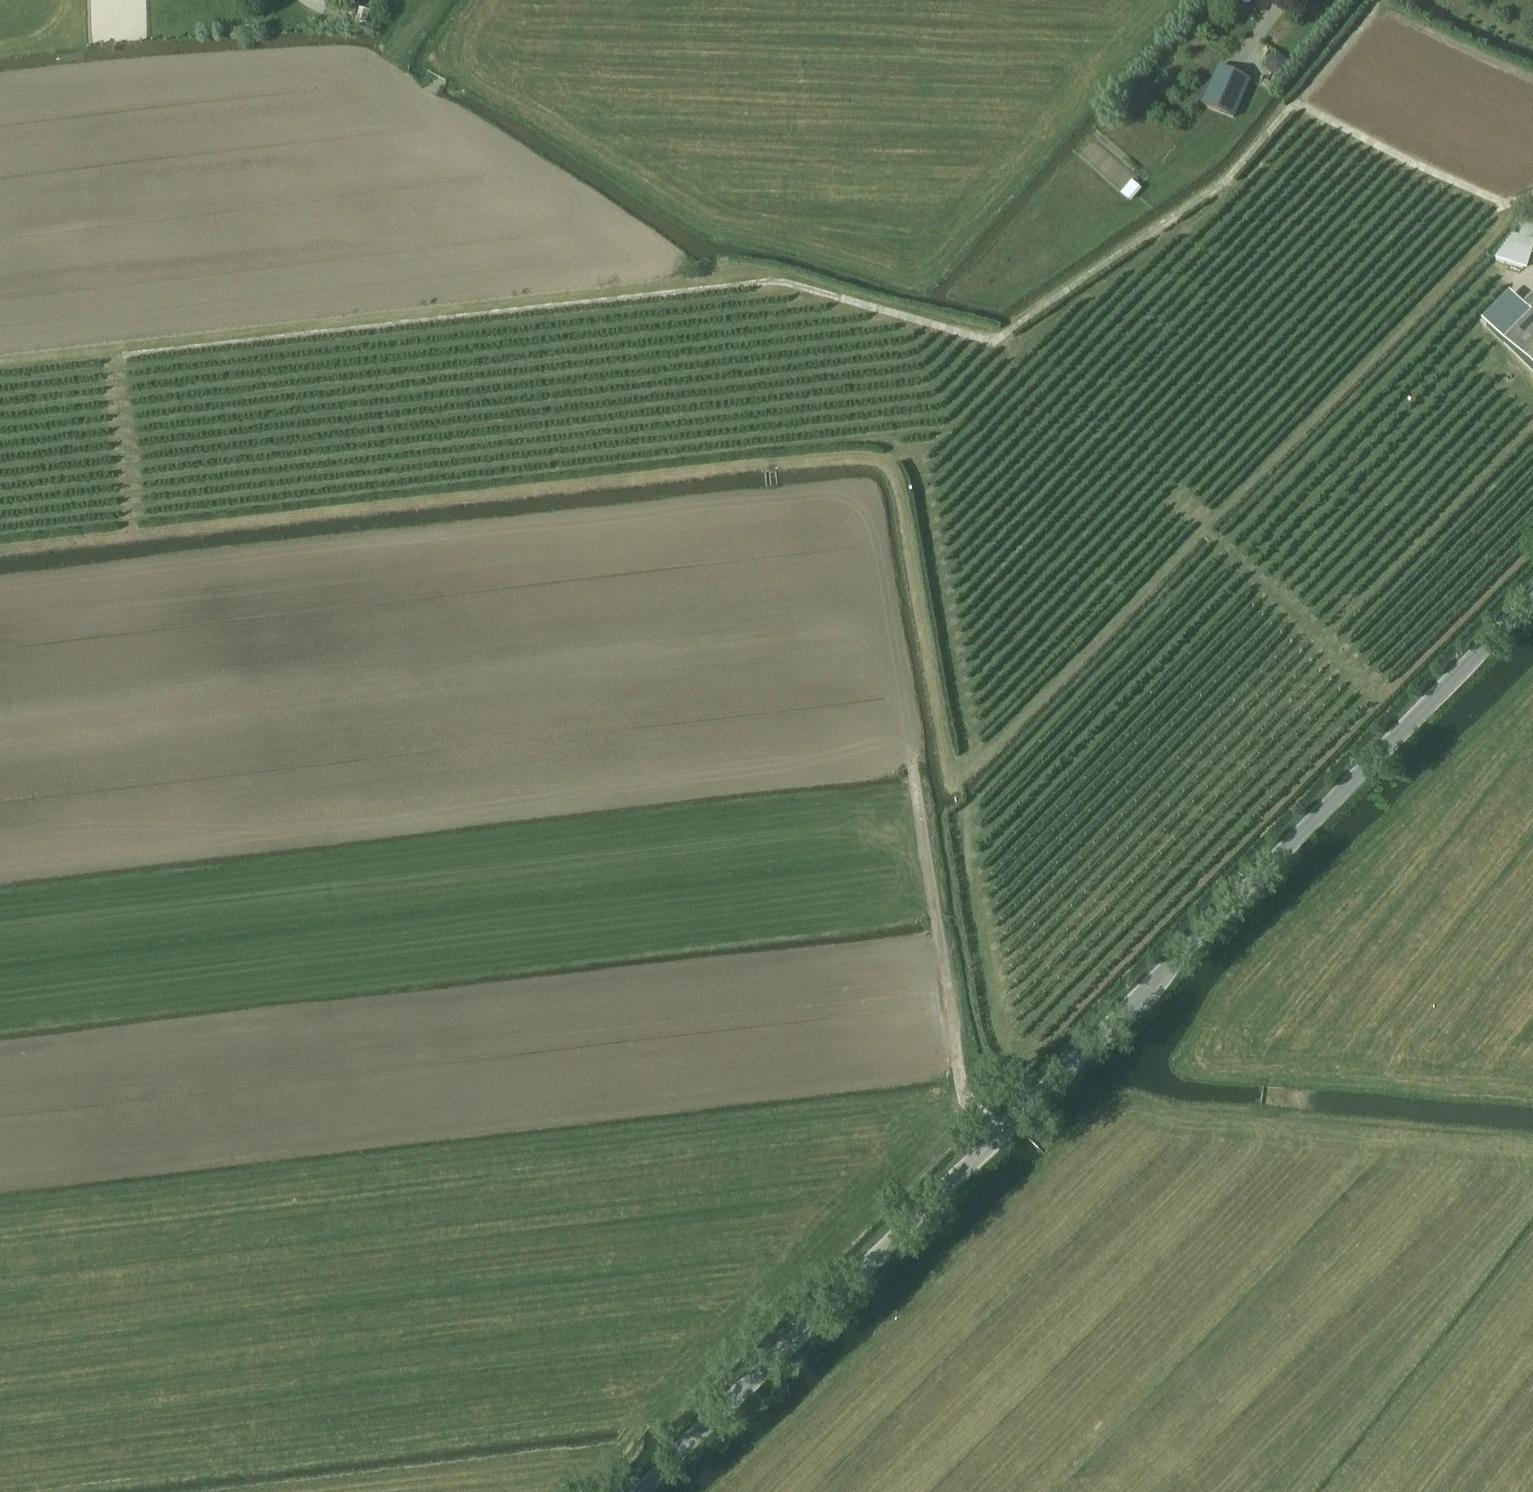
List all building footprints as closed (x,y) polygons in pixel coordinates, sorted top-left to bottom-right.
[(356,24),(367,27),(371,15),(360,12),(356,24)] [(268,28),(247,28),(247,36),(247,38),(268,37),(268,36),(268,35),(268,28)] [(1234,118),(1250,81),(1219,67),(1202,105),(1234,118)] [(1121,194),(1130,202),(1141,191),(1132,183),(1121,194)] [(1528,214),(1519,240),(1532,244),(1532,216),(1528,214)] [(1504,343),(1532,372),(1532,297),(1524,306),(1532,314),(1504,343)]
